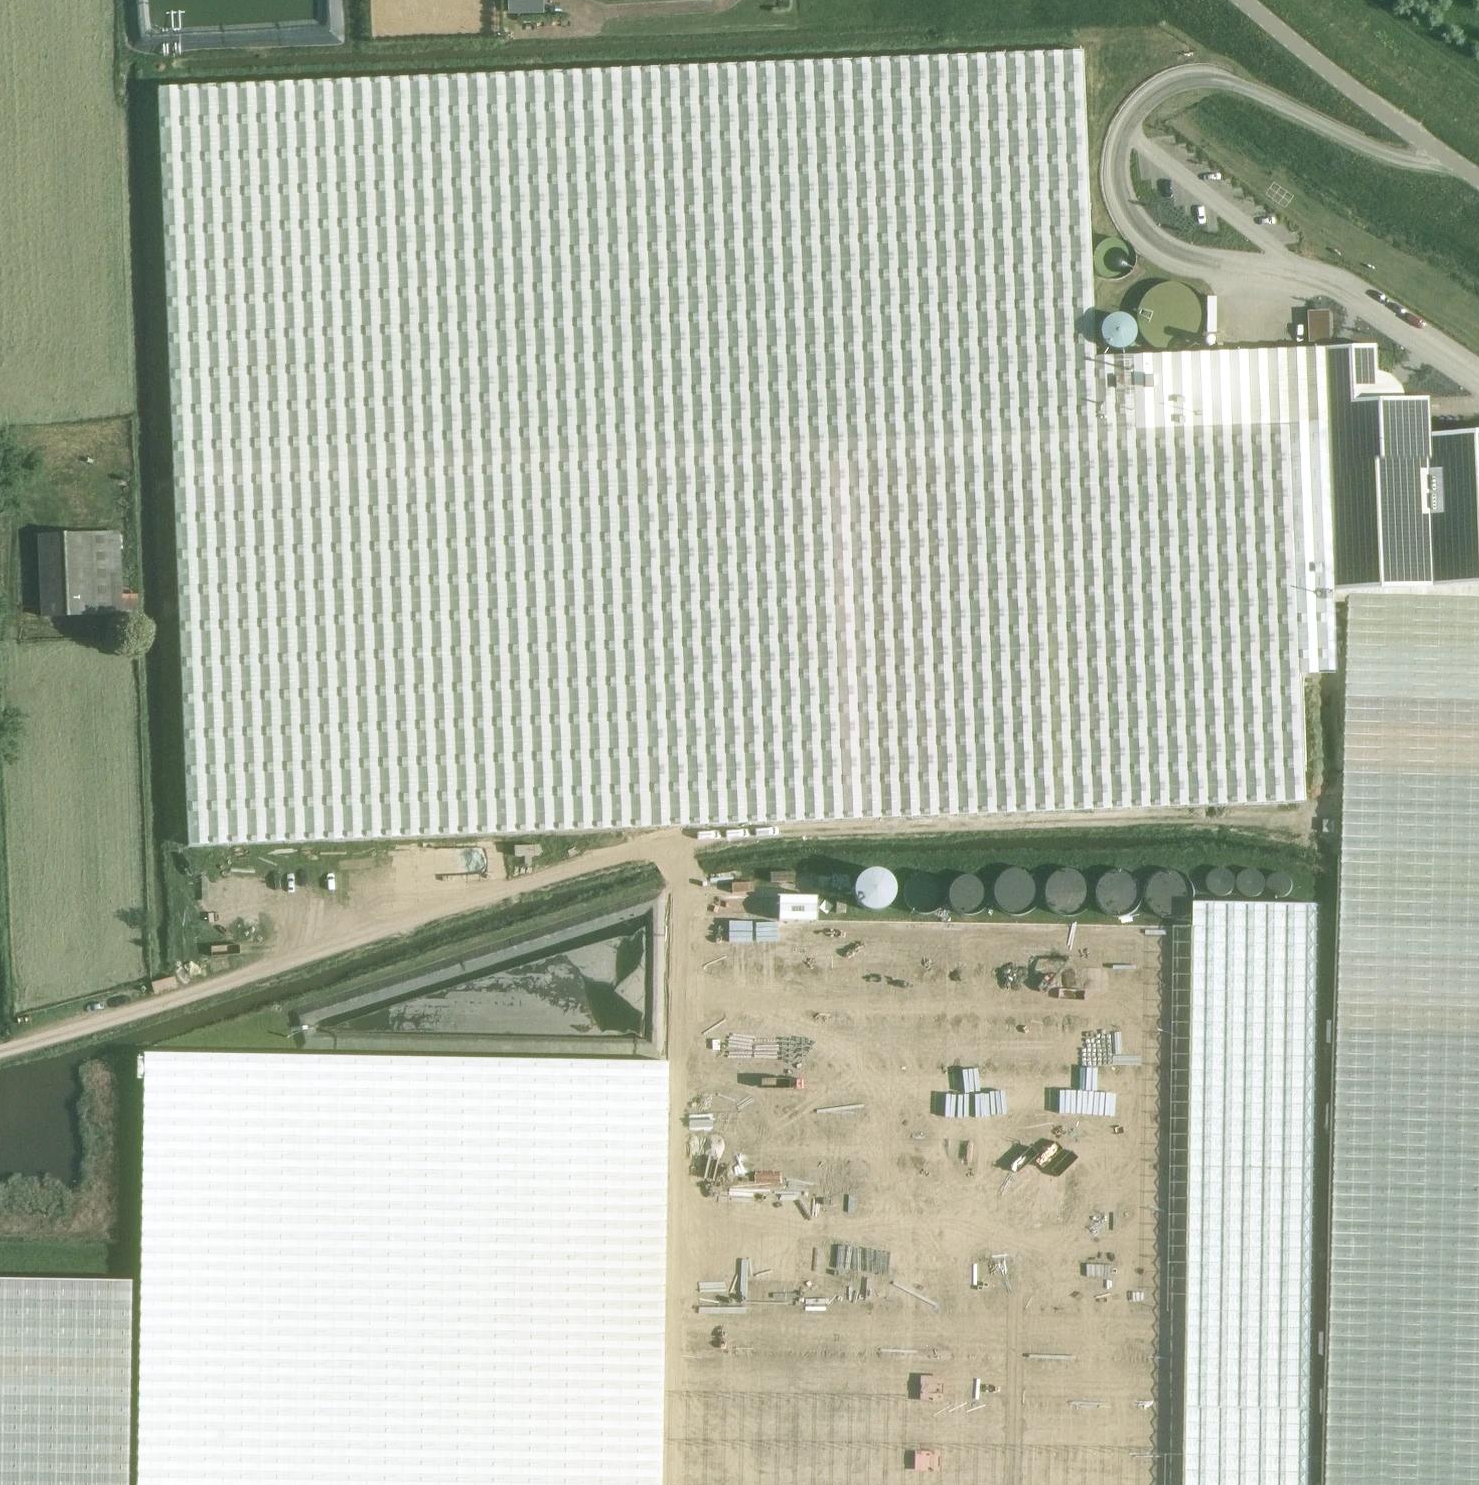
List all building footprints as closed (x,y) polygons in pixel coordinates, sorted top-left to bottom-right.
[(544,0),(515,0),(516,13),(544,12),(544,0)] [(159,88),(188,847),(649,827),(1305,801),(1300,696),(1299,675),(1324,674),(1337,674),(1335,604),(1350,604),(1345,799),(1328,1484),(1478,1484),(1478,431),(1430,433),(1430,426),(1429,398),(1406,399),(1401,386),(1390,376),(1377,372),(1376,346),(1095,357),(1087,152),(1083,51),(939,57),(619,70),(159,88)] [(1136,261),(1136,260),(1135,252),(1133,249),(1130,246),(1125,242),(1122,241),(1117,240),(1109,241),(1103,245),(1098,251),(1097,255),(1096,260),(1097,267),(1101,274),(1107,278),(1111,279),(1115,280),(1122,279),(1125,278),(1129,275),(1134,269),(1136,261)] [(1211,316),(1210,310),(1208,302),(1204,296),(1200,291),(1194,286),(1188,283),(1181,281),(1174,281),(1166,282),(1162,284),(1157,286),(1150,291),(1146,297),(1142,304),(1141,311),(1140,317),(1141,324),(1144,331),(1148,338),(1153,342),(1157,346),(1164,349),(1171,351),(1178,351),(1185,349),(1192,347),(1197,343),(1201,340),(1205,335),(1208,330),(1210,323),(1211,316)] [(1106,345),(1108,347),(1111,349),(1114,350),(1117,350),(1118,350),(1121,350),(1123,350),(1125,349),(1128,347),(1129,346),(1131,344),(1133,342),(1134,339),(1135,338),(1135,336),(1135,335),(1135,332),(1135,329),(1134,326),(1133,325),(1132,324),(1130,321),(1129,320),(1127,319),(1125,318),(1124,317),(1123,317),(1120,316),(1117,316),(1114,317),(1112,317),(1110,319),(1109,319),(1106,321),(1104,324),(1104,325),(1102,327),(1102,329),(1102,330),(1101,332),(1101,333),(1101,336),(1102,338),(1103,340),(1103,342),(1104,343),(1106,345)] [(121,531),(38,534),(42,618),(124,614),(121,531)] [(894,878),(861,865),(848,896),(881,910),(894,878)] [(998,894),(1013,894),(1013,910),(1034,911),(1036,871),(1009,869),(1009,883),(998,882),(998,894)] [(914,880),(936,909),(956,893),(971,912),(991,896),(972,872),(945,893),(927,870),(914,880)] [(1126,870),(1114,882),(1132,901),(1144,889),(1126,870)] [(680,1484),(1304,1484),(1315,920),(691,908),(680,1484)] [(668,1062),(144,1054),(137,1484),(661,1484),(668,1062)] [(133,1282),(0,1279),(0,1484),(130,1484),(133,1282)]
